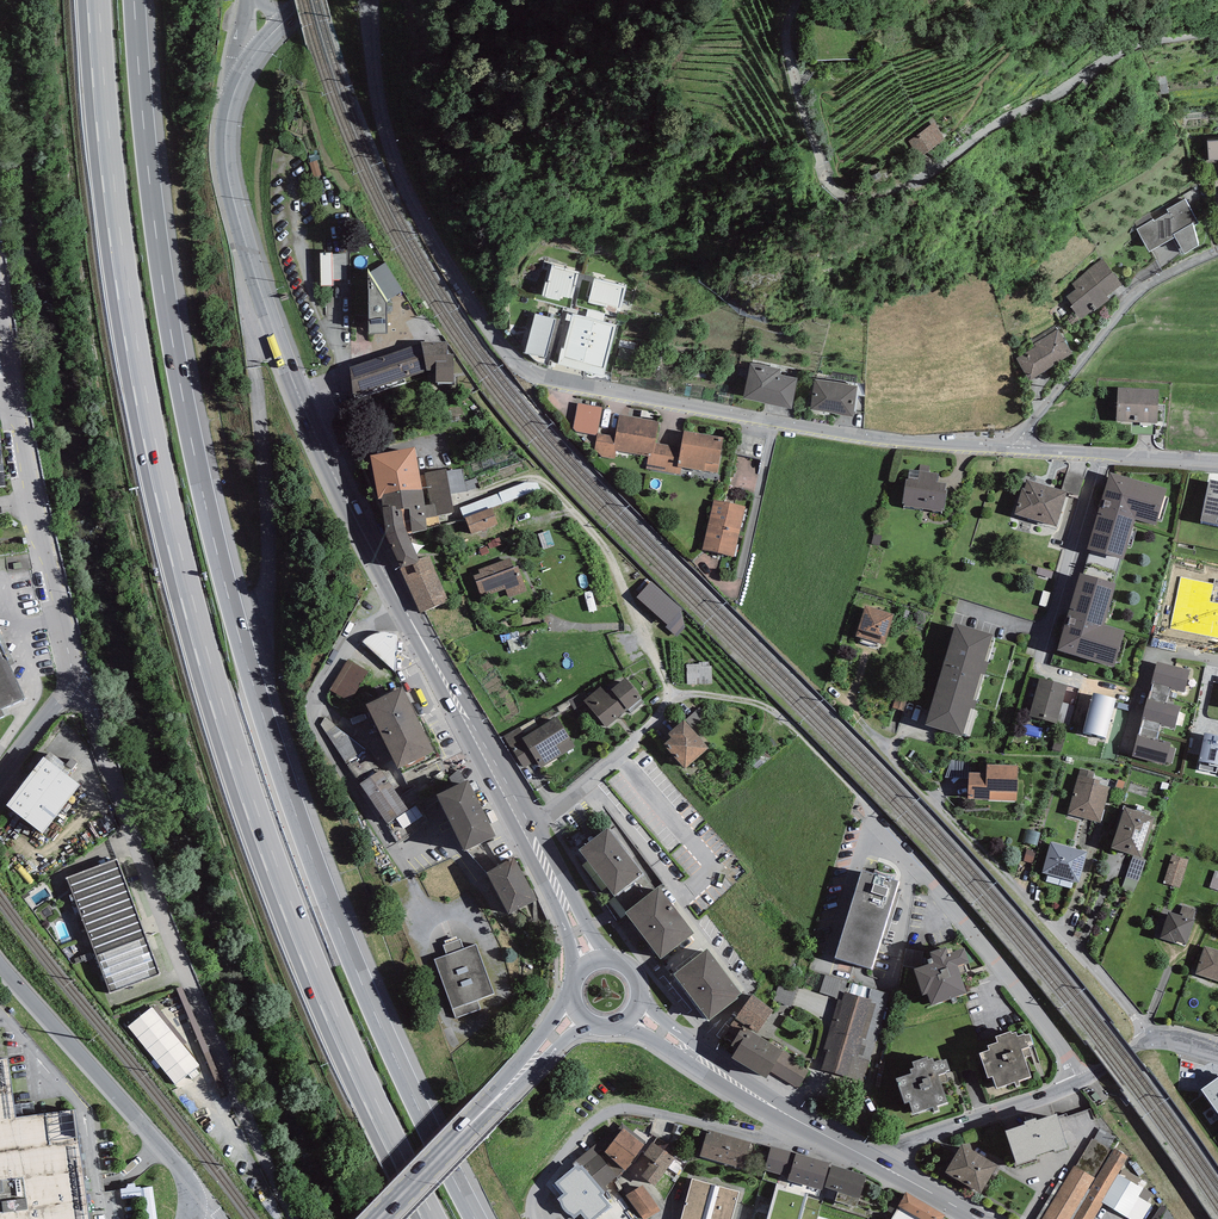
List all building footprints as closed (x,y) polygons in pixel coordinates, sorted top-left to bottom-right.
[(945,139),(934,122),(909,141),(919,158),(945,139)] [(1207,141),(1209,160),(1217,160),(1217,140),(1207,141)] [(1153,219),(1137,229),(1149,251),(1175,237),(1184,254),(1199,245),(1194,226),(1199,223),(1185,199),(1167,209),(1169,213),(1154,221),(1153,219)] [(332,254),(332,253),(320,253),(321,286),(333,286),(333,280),(348,280),(347,253),(332,254)] [(1102,258),(1072,283),(1076,289),(1066,296),(1073,305),(1071,307),(1081,319),(1097,308),(1097,309),(1110,300),(1107,296),(1122,284),(1102,258)] [(370,272),(387,300),(403,290),(385,263),(370,272)] [(576,271),(552,265),(547,282),(545,282),(542,296),(559,301),(560,296),(569,298),(576,271)] [(370,272),(368,269),(369,334),(387,333),(387,300),(370,272)] [(627,286),(595,278),(588,303),(620,311),(627,286)] [(586,317),(603,321),(605,315),(588,310),(586,317)] [(556,319),(535,313),(525,353),(546,358),(556,319)] [(586,317),(573,313),(564,348),(562,348),(558,364),(604,376),(617,325),(603,321),(586,317)] [(1055,325),(1031,340),(1036,347),(1016,358),(1030,381),(1073,353),(1055,325)] [(421,343),(426,371),(436,371),(436,382),(455,382),(454,354),(448,354),(448,341),(421,342),(421,343)] [(426,371),(421,343),(350,367),(354,397),(426,371)] [(781,369),(750,363),(743,398),(792,409),(797,378),(779,375),(781,369)] [(857,386),(815,379),(810,409),(852,416),(857,386)] [(1158,390),(1118,387),(1117,421),(1158,423),(1158,390)] [(603,407),(578,403),(573,428),(576,431),(597,436),(598,433),(603,407)] [(659,422),(619,415),(616,436),(613,450),(616,451),(648,456),(653,457),(655,443),(659,422)] [(723,437),(684,431),(681,447),(678,467),(682,467),(718,473),(723,437)] [(615,459),(616,451),(613,450),(616,436),(598,433),(597,436),(595,449),(601,456),(615,459)] [(646,469),(680,475),(682,467),(678,467),(681,447),(655,443),(653,457),(648,456),(646,469)] [(422,489),(419,473),(415,448),(370,455),(378,500),(383,499),(383,495),(422,489)] [(383,495),(383,499),(386,536),(400,568),(419,560),(407,534),(427,530),(427,528),(440,525),(439,516),(454,512),(446,468),(419,473),(422,489),(383,495)] [(910,469),(908,477),(918,478),(919,471),(910,469)] [(918,478),(908,477),(903,503),(904,503),(904,505),(941,511),(942,509),(944,509),(947,490),(945,489),(946,484),(937,482),(938,474),(929,472),(919,471),(918,478)] [(1166,489),(1110,472),(1087,549),(1123,560),(1135,519),(1156,525),(1166,489)] [(1210,479),(1201,521),(1217,524),(1217,481),(1210,479)] [(1067,492),(1027,480),(1025,488),(1022,488),(1014,514),(1057,527),(1067,492)] [(503,504),(540,489),(538,482),(524,482),(499,492),(499,493),(460,508),(464,518),(466,518),(492,508),(503,504)] [(708,524),(740,531),(745,506),(714,500),(708,524)] [(492,508),(466,518),(472,534),(499,524),(492,508)] [(740,531),(708,524),(703,550),(734,557),(740,531)] [(488,544),(490,549),(502,544),(499,537),(491,541),(492,542),(488,544)] [(479,550),(482,556),(489,553),(486,546),(479,550)] [(419,560),(400,568),(420,613),(449,601),(429,555),(419,560)] [(479,573),(473,576),(481,594),(486,592),(487,596),(505,589),(509,598),(527,591),(518,565),(514,567),(510,558),(478,570),(479,573)] [(1052,578),(1054,571),(1038,567),(1036,574),(1052,578)] [(1116,584),(1080,573),(1057,650),(1114,667),(1125,630),(1104,624),(1116,584)] [(1181,576),(1170,629),(1217,638),(1217,584),(1214,584),(1181,576)] [(683,610),(650,581),(637,597),(668,625),(665,627),(677,637),(685,628),(681,611),(683,610)] [(1051,593),(1043,590),(1039,605),(1046,607),(1051,593)] [(894,614),(865,605),(856,636),(861,637),(879,643),(884,645),(894,614)] [(993,635),(956,623),(926,725),(962,736),(971,708),(975,709),(977,701),(973,700),(981,674),(985,675),(988,662),(985,661),(993,635)] [(367,637),(363,641),(395,671),(397,635),(390,633),(384,632),(377,633),(373,634),(367,637)] [(877,648),(879,643),(861,637),(860,643),(877,648)] [(4,716),(1,709),(24,698),(0,645),(0,718),(4,716)] [(369,671),(349,659),(329,690),(350,703),(369,671)] [(686,664),(687,685),(712,684),(712,666),(709,666),(709,662),(699,662),(699,664),(686,664)] [(1190,670),(1157,662),(1151,684),(1153,684),(1170,689),(1184,692),(1190,670)] [(600,686),(584,701),(606,728),(627,710),(641,699),(642,698),(626,678),(607,693),(600,686)] [(1039,681),(1031,679),(1023,705),(1032,707),(1029,716),(1057,724),(1057,722),(1063,702),(1067,685),(1040,678),(1039,681)] [(1167,704),(1170,689),(1153,684),(1149,699),(1167,704)] [(402,687),(366,705),(398,768),(434,752),(402,687)] [(892,708),(904,711),(909,692),(898,689),(892,708)] [(1116,699),(1093,693),(1083,732),(1106,738),(1116,699)] [(644,703),(641,699),(627,710),(631,714),(644,703)] [(1149,699),(1147,699),(1142,720),(1143,720),(1160,724),(1175,728),(1180,707),(1167,704),(1149,699)] [(1063,702),(1057,722),(1069,725),(1074,706),(1063,702)] [(686,720),(693,728),(708,715),(701,707),(686,720)] [(525,736),(522,738),(537,761),(541,768),(576,747),(557,716),(525,736)] [(325,717),(320,725),(398,843),(429,822),(417,804),(408,810),(394,789),(400,786),(386,767),(380,770),(365,749),(325,717)] [(709,748),(684,720),(668,733),(672,738),(664,744),(685,769),(709,748)] [(1143,720),(1139,735),(1156,739),(1160,724),(1143,720)] [(524,768),(537,761),(522,738),(525,736),(519,727),(503,736),(524,768)] [(1205,733),(1199,761),(1201,761),(1209,763),(1208,765),(1217,767),(1217,735),(1205,733)] [(1139,735),(1138,734),(1132,757),(1165,765),(1166,762),(1170,747),(1171,742),(1156,739),(1139,735)] [(1176,749),(1170,747),(1166,762),(1172,764),(1176,749)] [(49,752),(45,758),(67,775),(77,762),(71,758),(66,765),(49,752)] [(45,758),(43,757),(6,806),(43,833),(80,785),(67,775),(45,758)] [(1217,773),(1217,767),(1208,765),(1209,763),(1201,761),(1199,770),(1217,773)] [(987,773),(969,772),(968,799),(1017,801),(1018,765),(987,764),(987,773)] [(1100,823),(1110,787),(1099,785),(1100,780),(1093,779),(1095,772),(1080,768),(1078,775),(1068,814),(1100,823)] [(454,787),(465,781),(459,769),(449,777),(454,787)] [(454,787),(437,795),(464,851),(496,836),(468,780),(465,781),(454,787)] [(1155,817),(1124,807),(1111,848),(1134,855),(1141,858),(1155,817)] [(608,828),(579,849),(615,896),(643,874),(608,828)] [(1037,847),(1041,833),(1026,828),(1022,842),(1037,847)] [(1087,852),(1051,842),(1042,873),(1079,883),(1087,852)] [(1033,864),(1036,851),(1027,849),(1024,861),(1033,864)] [(1141,858),(1134,855),(1122,889),(1134,894),(1139,881),(1146,860),(1141,858)] [(1189,860),(1172,855),(1163,883),(1180,888),(1189,860)] [(514,857),(486,873),(509,915),(537,900),(514,857)] [(116,862),(64,881),(109,999),(161,980),(116,862)] [(874,874),(862,870),(835,958),(871,969),(899,882),(895,880),(874,874)] [(874,874),(895,880),(897,874),(894,874),(890,874),(887,873),(883,872),(879,871),(875,870),(874,874)] [(1210,888),(1217,890),(1217,872),(1215,871),(1210,888)] [(659,887),(625,913),(661,959),(694,933),(659,887)] [(1182,916),(1193,920),(1196,909),(1182,905),(1180,913),(1183,914),(1182,916)] [(1169,912),(1160,938),(1186,947),(1194,920),(1193,920),(1182,916),(1169,912)] [(477,1000),(494,994),(476,944),(464,948),(460,939),(443,945),(447,955),(434,959),(452,1009),(456,1018),(481,1009),(477,1000)] [(1204,946),(1196,974),(1217,981),(1217,950),(1204,946)] [(933,963),(913,969),(923,995),(928,994),(932,1005),(967,993),(957,966),(969,962),(964,948),(948,954),(946,947),(930,952),(933,963)] [(707,949),(674,974),(709,1020),(738,998),(737,997),(742,994),(707,949)] [(825,975),(820,992),(837,998),(842,980),(825,975)] [(774,1000),(793,1006),(799,987),(780,980),(774,1000)] [(843,997),(839,996),(824,1050),(827,1050),(822,1071),(863,1082),(869,1061),(858,1057),(863,1038),(866,1039),(876,1004),(872,1003),(872,1000),(845,992),(843,997)] [(757,1034),(773,1011),(752,994),(735,1018),(744,1024),(757,1034)] [(151,1007),(127,1027),(175,1085),(199,1065),(151,1007)] [(723,1037),(732,1043),(744,1024),(735,1018),(723,1037)] [(732,1058),(766,1079),(770,1072),(783,1051),(757,1034),(744,1024),(732,1043),(731,1045),(737,1049),(732,1058)] [(989,1050),(979,1053),(988,1078),(992,1076),(997,1088),(1031,1076),(1022,1049),(1029,1047),(1029,1045),(1033,1044),(1029,1034),(1025,1036),(1024,1034),(1017,1036),(1016,1032),(1012,1034),(1011,1031),(995,1037),(997,1042),(988,1045),(989,1050)] [(783,1051),(770,1072),(794,1087),(799,1087),(809,1071),(784,1050),(783,1051)] [(911,1073),(896,1078),(905,1104),(909,1102),(913,1114),(948,1101),(938,1075),(946,1072),(945,1071),(949,1069),(946,1060),(942,1061),(941,1059),(934,1062),(933,1058),(929,1059),(928,1056),(912,1062),(914,1067),(910,1069),(911,1073)] [(0,1065),(0,1218),(84,1218),(70,1113),(10,1121),(3,1065),(0,1065)] [(1201,1089),(1217,1113),(1217,1077),(1201,1089)] [(1025,1124),(1005,1131),(1016,1164),(1037,1158),(1036,1155),(1054,1149),(1054,1152),(1068,1148),(1056,1114),(1037,1120),(1036,1118),(1024,1122),(1025,1124)] [(643,1144),(646,1142),(622,1123),(613,1135),(616,1137),(623,1128),(643,1144)] [(608,1147),(605,1152),(625,1170),(644,1145),(623,1128),(616,1137),(608,1147)] [(751,1142),(708,1129),(700,1156),(742,1169),(751,1142)] [(1043,1218),(1094,1218),(1103,1203),(1101,1202),(1118,1173),(1127,1157),(1114,1148),(1096,1178),(1094,1177),(1111,1150),(1092,1139),(1076,1166),(1074,1166),(1043,1218)] [(619,1178),(625,1170),(605,1152),(608,1147),(601,1141),(578,1159),(605,1193),(608,1190),(606,1186),(617,1177),(619,1178)] [(642,1176),(655,1186),(675,1159),(652,1142),(644,1154),(651,1160),(647,1164),(650,1166),(642,1176)] [(998,1165),(962,1144),(946,1172),(981,1194),(998,1165)] [(765,1170),(789,1176),(796,1153),(771,1146),(765,1170)] [(788,1180),(822,1190),(829,1163),(796,1153),(789,1176),(788,1180)] [(612,1206),(602,1195),(605,1193),(578,1159),(573,1164),(575,1166),(555,1183),(564,1193),(557,1199),(560,1202),(561,1204),(561,1207),(563,1210),(566,1212),(569,1214),(571,1215),(574,1218),(580,1213),(586,1218),(596,1218),(612,1206)] [(859,1199),(867,1176),(832,1165),(825,1187),(838,1191),(859,1199)] [(1120,1174),(1143,1189),(1144,1188),(1147,1183),(1123,1169),(1120,1174)] [(1101,1202),(1103,1203),(1130,1218),(1143,1218),(1152,1205),(1147,1202),(1139,1197),(1143,1189),(1120,1174),(1118,1173),(1101,1202)] [(692,1178),(681,1218),(732,1218),(740,1192),(692,1178)] [(625,1195),(641,1216),(658,1206),(643,1185),(625,1195)] [(1139,1197),(1147,1202),(1153,1193),(1144,1188),(1143,1189),(1139,1197)] [(856,1208),(859,1199),(838,1191),(835,1201),(856,1208)] [(906,1192),(898,1206),(921,1218),(943,1218),(944,1218),(946,1215),(906,1192)] [(1168,1208),(1162,1205),(1153,1218),(1161,1218),(1168,1208)] [(641,1216),(643,1218),(647,1218),(661,1211),(658,1206),(641,1216)] [(898,1206),(891,1218),(921,1218),(898,1206)] [(1168,1208),(1161,1218),(1174,1218),(1168,1208)]
